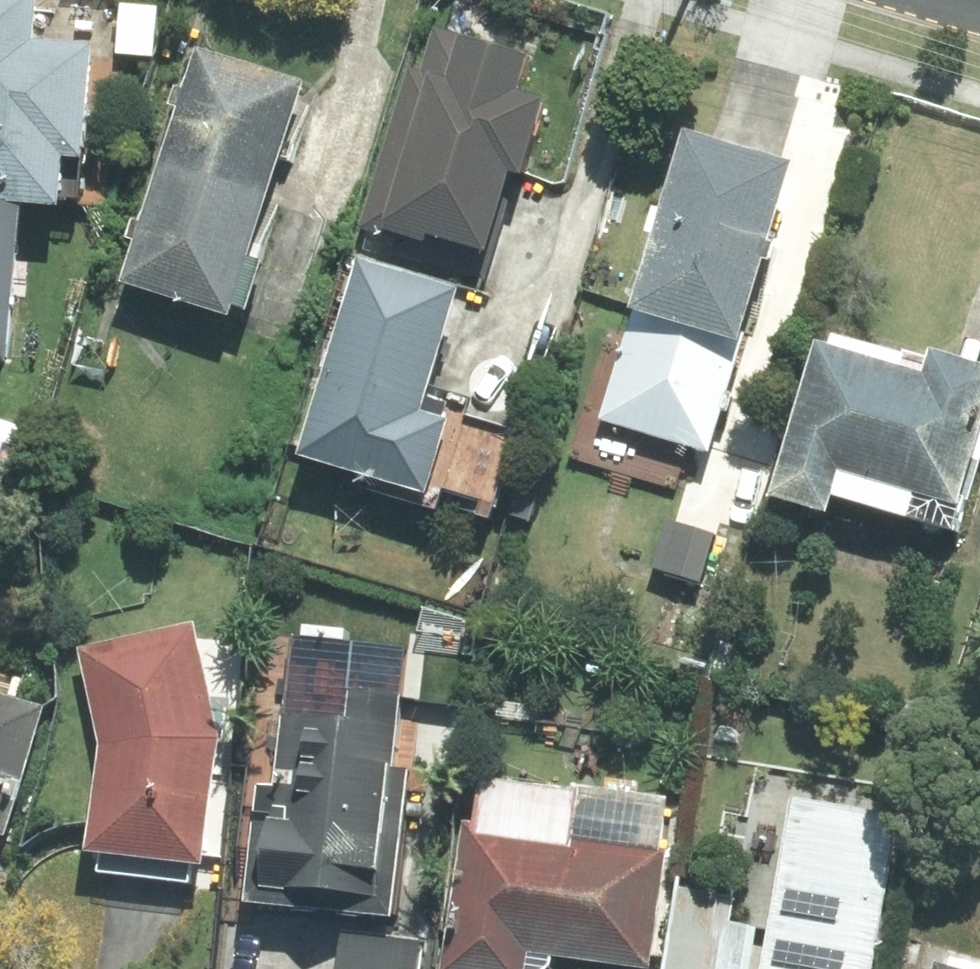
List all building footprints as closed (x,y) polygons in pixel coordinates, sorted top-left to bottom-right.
[(1,201),(17,202),(56,205),(57,197),(79,199),(91,42),(32,37),(34,0),(0,0),(0,200),(1,201)] [(156,6),(119,3),(115,53),(152,56),(156,6)] [(421,69),(408,66),(363,221),(422,238),(423,232),(485,250),(509,170),(520,174),(543,94),(517,87),(526,54),(433,27),(421,69)] [(301,81),(195,47),(159,159),(267,193),(278,159),(288,162),(307,104),(295,100),(301,81)] [(788,160),(683,129),(630,307),(735,337),(788,160)] [(159,159),(120,280),(226,313),(230,302),(244,307),(277,204),(265,201),(267,193),(159,159)] [(17,202),(1,201),(0,200),(0,358),(4,359),(17,202)] [(452,291),(355,261),(297,453),(371,475),(366,489),(436,509),(438,500),(465,414),(469,398),(424,384),(452,291)] [(735,337),(630,307),(619,344),(604,340),(569,459),(674,489),(687,445),(702,449),(735,337)] [(814,339),(768,495),(825,512),(831,495),(958,532),(979,459),(979,424),(979,421),(979,364),(930,350),(927,360),(830,332),(827,342),(814,339)] [(515,429),(465,414),(438,500),(489,515),(515,429)] [(714,535),(669,521),(654,567),(699,582),(714,535)] [(216,736),(191,621),(76,647),(98,744),(85,848),(99,850),(96,870),(188,881),(190,862),(200,864),(216,736)] [(393,764),(406,647),(290,634),(266,648),(234,877),(248,878),(245,898),(395,914),(411,766),(393,764)] [(0,693),(0,833),(3,833),(41,705),(0,693)] [(463,821),(442,968),(539,968),(556,955),(647,968),(664,852),(657,851),(664,802),(479,775),(472,822),(463,821)] [(899,817),(790,797),(759,968),(872,968),(899,817)] [(683,881),(667,968),(749,968),(757,927),(728,921),(734,890),(683,881)] [(341,929),(335,968),(417,968),(421,940),(341,929)]
